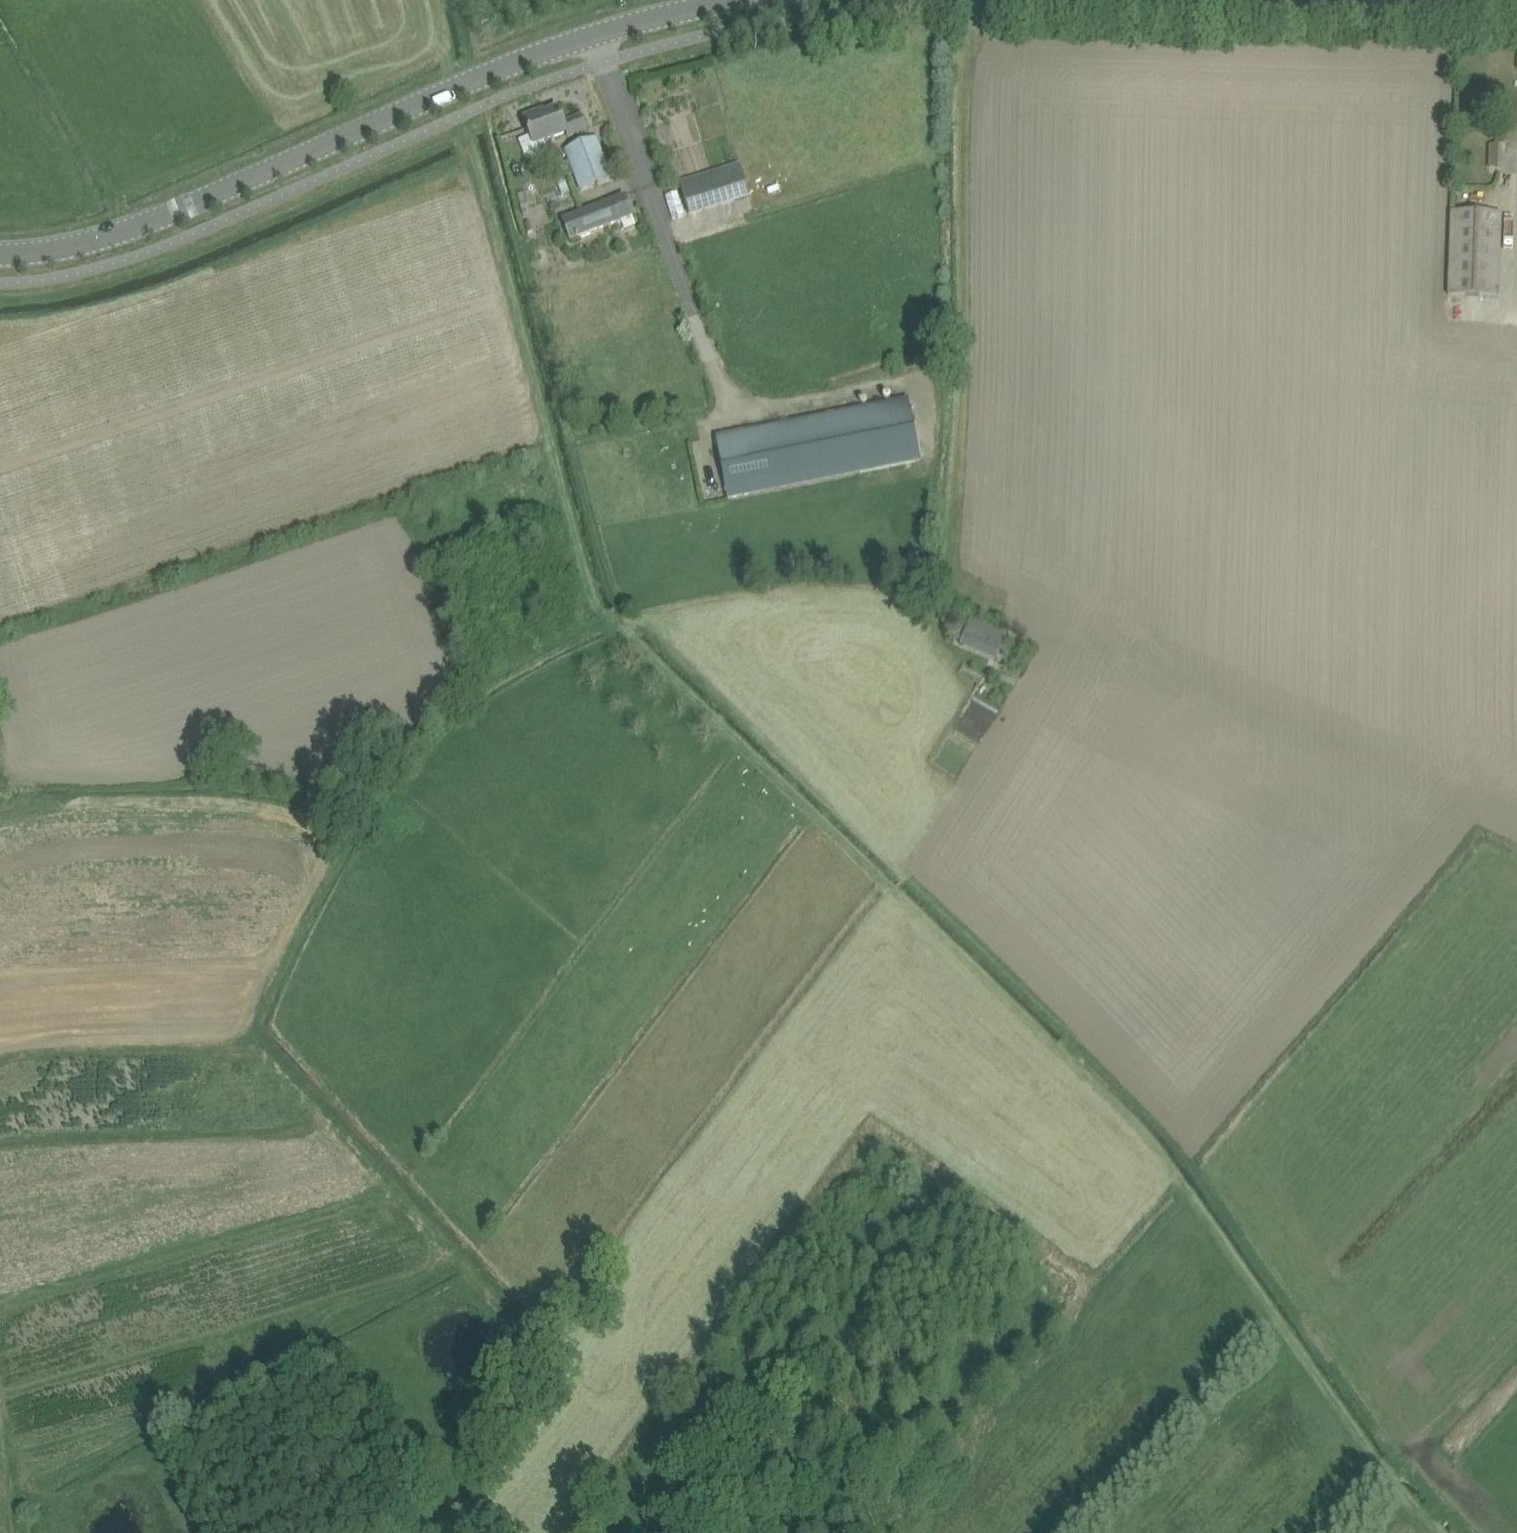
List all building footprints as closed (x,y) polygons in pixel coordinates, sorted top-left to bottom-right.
[(564,123),(559,108),(538,116),(537,113),(524,118),(531,136),(519,140),(524,154),(533,158),(548,153),(544,141),(567,132),(569,137),(586,130),(581,116),(564,123)] [(578,179),(608,168),(596,138),(566,149),(578,179)] [(1504,168),(1505,146),(1490,146),(1489,167),(1504,168)] [(690,214),(751,195),(741,164),(680,183),(690,214)] [(582,191),(612,179),(608,168),(578,179),(582,191)] [(563,219),(571,240),(633,216),(625,196),(563,219)] [(1498,296),(1501,214),(1451,212),(1447,294),(1498,296)] [(727,500),(922,461),(910,397),(714,436),(727,500)] [(1000,655),(1008,635),(971,620),(963,640),(1000,655)]
